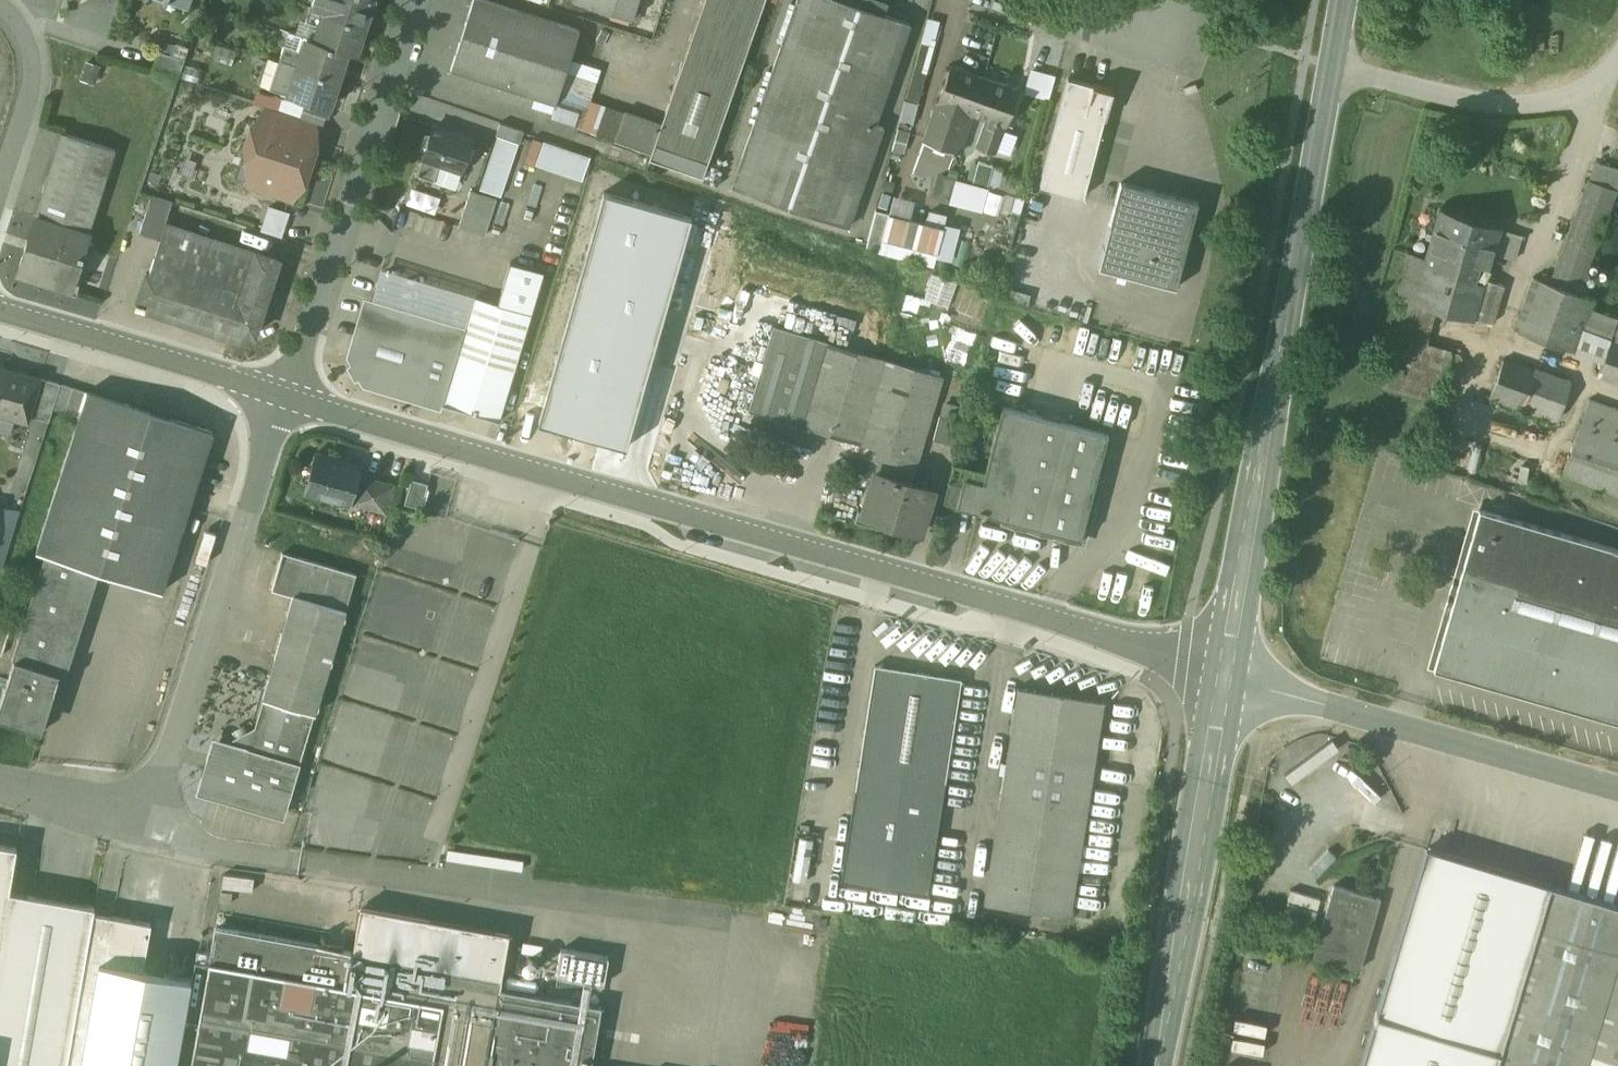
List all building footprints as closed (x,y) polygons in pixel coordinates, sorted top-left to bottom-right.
[(312,7),(325,11),(366,24),(373,0),(314,0),(312,7)] [(487,0),(475,0),(452,71),(555,105),(579,30),(487,0)] [(632,17),(638,0),(578,0),(632,17)] [(655,144),(709,163),(765,0),(705,0),(660,129),(655,144)] [(732,187),(849,227),(884,127),(876,124),(910,24),(842,0),(797,0),(732,187)] [(885,11),(888,0),(865,0),(864,5),(885,11)] [(366,24),(325,11),(325,12),(326,12),(322,25),(321,24),(316,39),(316,40),(348,50),(356,53),(366,24)] [(348,50),(316,40),(316,39),(308,36),(307,38),(309,39),(305,50),(285,44),(280,59),(281,59),(339,78),(348,50)] [(921,43),(906,101),(919,105),(934,46),(921,43)] [(657,63),(606,46),(596,75),(647,92),(657,63)] [(186,59),(159,50),(153,69),(178,78),(179,78),(186,59)] [(339,78),(281,59),(271,88),(282,92),(289,94),(308,101),(329,108),(339,78)] [(984,78),(951,66),(939,101),(969,112),(973,113),(984,78)] [(1050,95),(1053,70),(1028,67),(1025,92),(1050,95)] [(1019,90),(984,78),(973,113),(987,118),(977,145),(996,152),(1006,125),(1019,90)] [(1112,90),(1068,78),(1040,185),(1084,197),(1112,90)] [(308,101),(289,94),(282,92),(276,109),(302,118),(303,118),(308,101)] [(969,112),(939,101),(925,141),(955,151),(969,112)] [(624,117),(586,103),(577,128),(615,141),(624,117)] [(276,109),(265,106),(260,122),(297,134),(302,118),(276,109)] [(660,129),(624,117),(615,141),(652,154),(655,144),(660,129)] [(260,122),(254,120),(246,145),(264,151),(253,185),(289,197),(295,179),(305,182),(318,141),(297,134),(260,122)] [(525,131),(501,123),(497,135),(520,143),(525,131)] [(473,140),(434,127),(417,175),(435,181),(451,186),(453,182),(459,180),(463,170),(467,157),(472,159),(476,149),(471,147),(473,140)] [(116,150),(64,133),(37,217),(89,234),(116,150)] [(520,144),(499,137),(481,189),(502,196),(520,144)] [(591,157),(544,141),(536,165),(583,181),(591,157)] [(709,163),(655,144),(652,154),(650,159),(704,177),(709,163)] [(978,163),(973,187),(988,190),(993,166),(978,163)] [(1591,177),(1555,280),(1536,273),(1517,327),(1581,349),(1589,328),(1616,338),(1604,372),(1617,377),(1617,306),(1590,296),(1617,217),(1617,187),(1591,177)] [(1199,202),(1121,182),(1099,268),(1176,288),(1199,202)] [(442,197),(413,188),(407,204),(436,214),(442,197)] [(497,200),(471,191),(460,226),(486,235),(497,200)] [(173,202),(152,195),(140,232),(161,239),(166,224),(173,202)] [(268,203),(261,228),(282,233),(289,209),(268,203)] [(931,211),(928,224),(890,214),(883,239),(938,254),(948,216),(931,211)] [(1500,228),(1441,211),(1427,258),(1415,301),(1437,307),(1474,318),(1475,317),(1485,280),(1493,253),(1500,230),(1500,228)] [(37,217),(35,217),(34,219),(37,220),(31,240),(28,239),(23,255),(26,255),(21,272),(75,289),(92,235),(89,234),(37,217)] [(256,253),(166,224),(161,239),(149,274),(147,273),(139,296),(151,300),(151,299),(244,330),(243,331),(255,334),(280,259),(257,252),(256,253)] [(1521,236),(1500,230),(1493,253),(1514,259),(1521,236)] [(1427,258),(1409,253),(1396,295),(1410,299),(1415,301),(1427,258)] [(385,254),(382,270),(462,284),(465,268),(385,254)] [(1505,285),(1485,280),(1475,317),(1494,323),(1505,285)] [(531,314),(477,297),(464,342),(399,322),(393,312),(370,305),(354,355),(357,361),(348,366),(356,380),(364,375),(368,381),(444,404),(500,421),(501,418),(500,418),(531,314)] [(1415,301),(1410,299),(1400,336),(1401,336),(1426,344),(1437,307),(1415,301)] [(945,378),(776,326),(750,411),(884,452),(920,462),(945,378)] [(1426,344),(1401,336),(1386,388),(1436,402),(1450,351),(1426,344)] [(1575,381),(1509,355),(1492,400),(1559,425),(1575,381)] [(0,367),(0,414),(28,422),(40,378),(0,367)] [(59,383),(45,379),(36,410),(50,414),(59,383)] [(86,392),(62,384),(54,409),(78,417),(86,392)] [(214,432),(88,392),(37,551),(46,554),(90,568),(163,592),(214,432)] [(1032,399),(1007,393),(1004,403),(1030,409),(1032,399)] [(1597,393),(1571,471),(1617,489),(1617,401),(1597,393)] [(1108,433),(1003,406),(983,482),(964,477),(957,506),(1002,518),(1002,517),(1081,538),(1108,433)] [(965,422),(941,416),(935,441),(959,447),(965,422)] [(920,462),(884,452),(877,472),(913,483),(920,462)] [(363,467),(315,454),(305,491),(352,504),(361,475),(363,467)] [(913,483),(877,472),(865,513),(878,517),(877,521),(919,534),(933,489),(913,483)] [(952,474),(944,503),(957,506),(964,477),(952,474)] [(396,485),(361,475),(352,504),(388,514),(396,485)] [(429,485),(411,479),(404,504),(422,509),(429,485)] [(1443,672),(1617,723),(1617,549),(1489,512),(1443,672)] [(294,595),(264,699),(255,728),(228,743),(221,741),(207,789),(287,813),(357,574),(283,553),(273,590),(294,595)] [(46,554),(13,659),(15,660),(56,673),(90,568),(46,554)] [(0,625),(0,655),(2,656),(11,629),(0,625)] [(15,660),(0,707),(0,720),(42,733),(61,674),(56,673),(15,660)] [(962,679),(876,665),(842,881),(928,894),(962,679)] [(1103,702),(1017,688),(1006,765),(1002,764),(1000,773),(1004,774),(984,904),(1070,917),(1103,702)] [(1432,851),(1367,1065),(1617,1065),(1617,907),(1432,851)] [(254,880),(224,876),(222,889),(253,893),(254,880)] [(1380,897),(1333,884),(1314,954),(1360,967),(1380,897)] [(233,895),(222,893),(220,903),(231,904),(233,895)] [(9,894),(0,946),(0,1065),(68,1065),(94,914),(95,909),(9,894)] [(509,937),(361,910),(353,952),(502,979),(509,937)] [(94,914),(68,1065),(178,1065),(196,960),(209,962),(211,953),(198,951),(193,979),(143,971),(152,924),(94,914)] [(274,922),(272,936),(310,940),(311,926),(274,922)] [(216,928),(211,953),(209,962),(196,960),(178,1065),(592,1065),(602,1008),(500,990),(502,979),(353,952),(216,928)] [(609,958),(562,950),(557,977),(604,986),(609,958)] [(535,969),(535,966),(535,964),(533,962),(531,960),(529,960),(526,961),(524,962),(523,964),(522,967),(523,969),(524,971),(527,972),(529,973),(531,972),(534,971),(535,969)]
